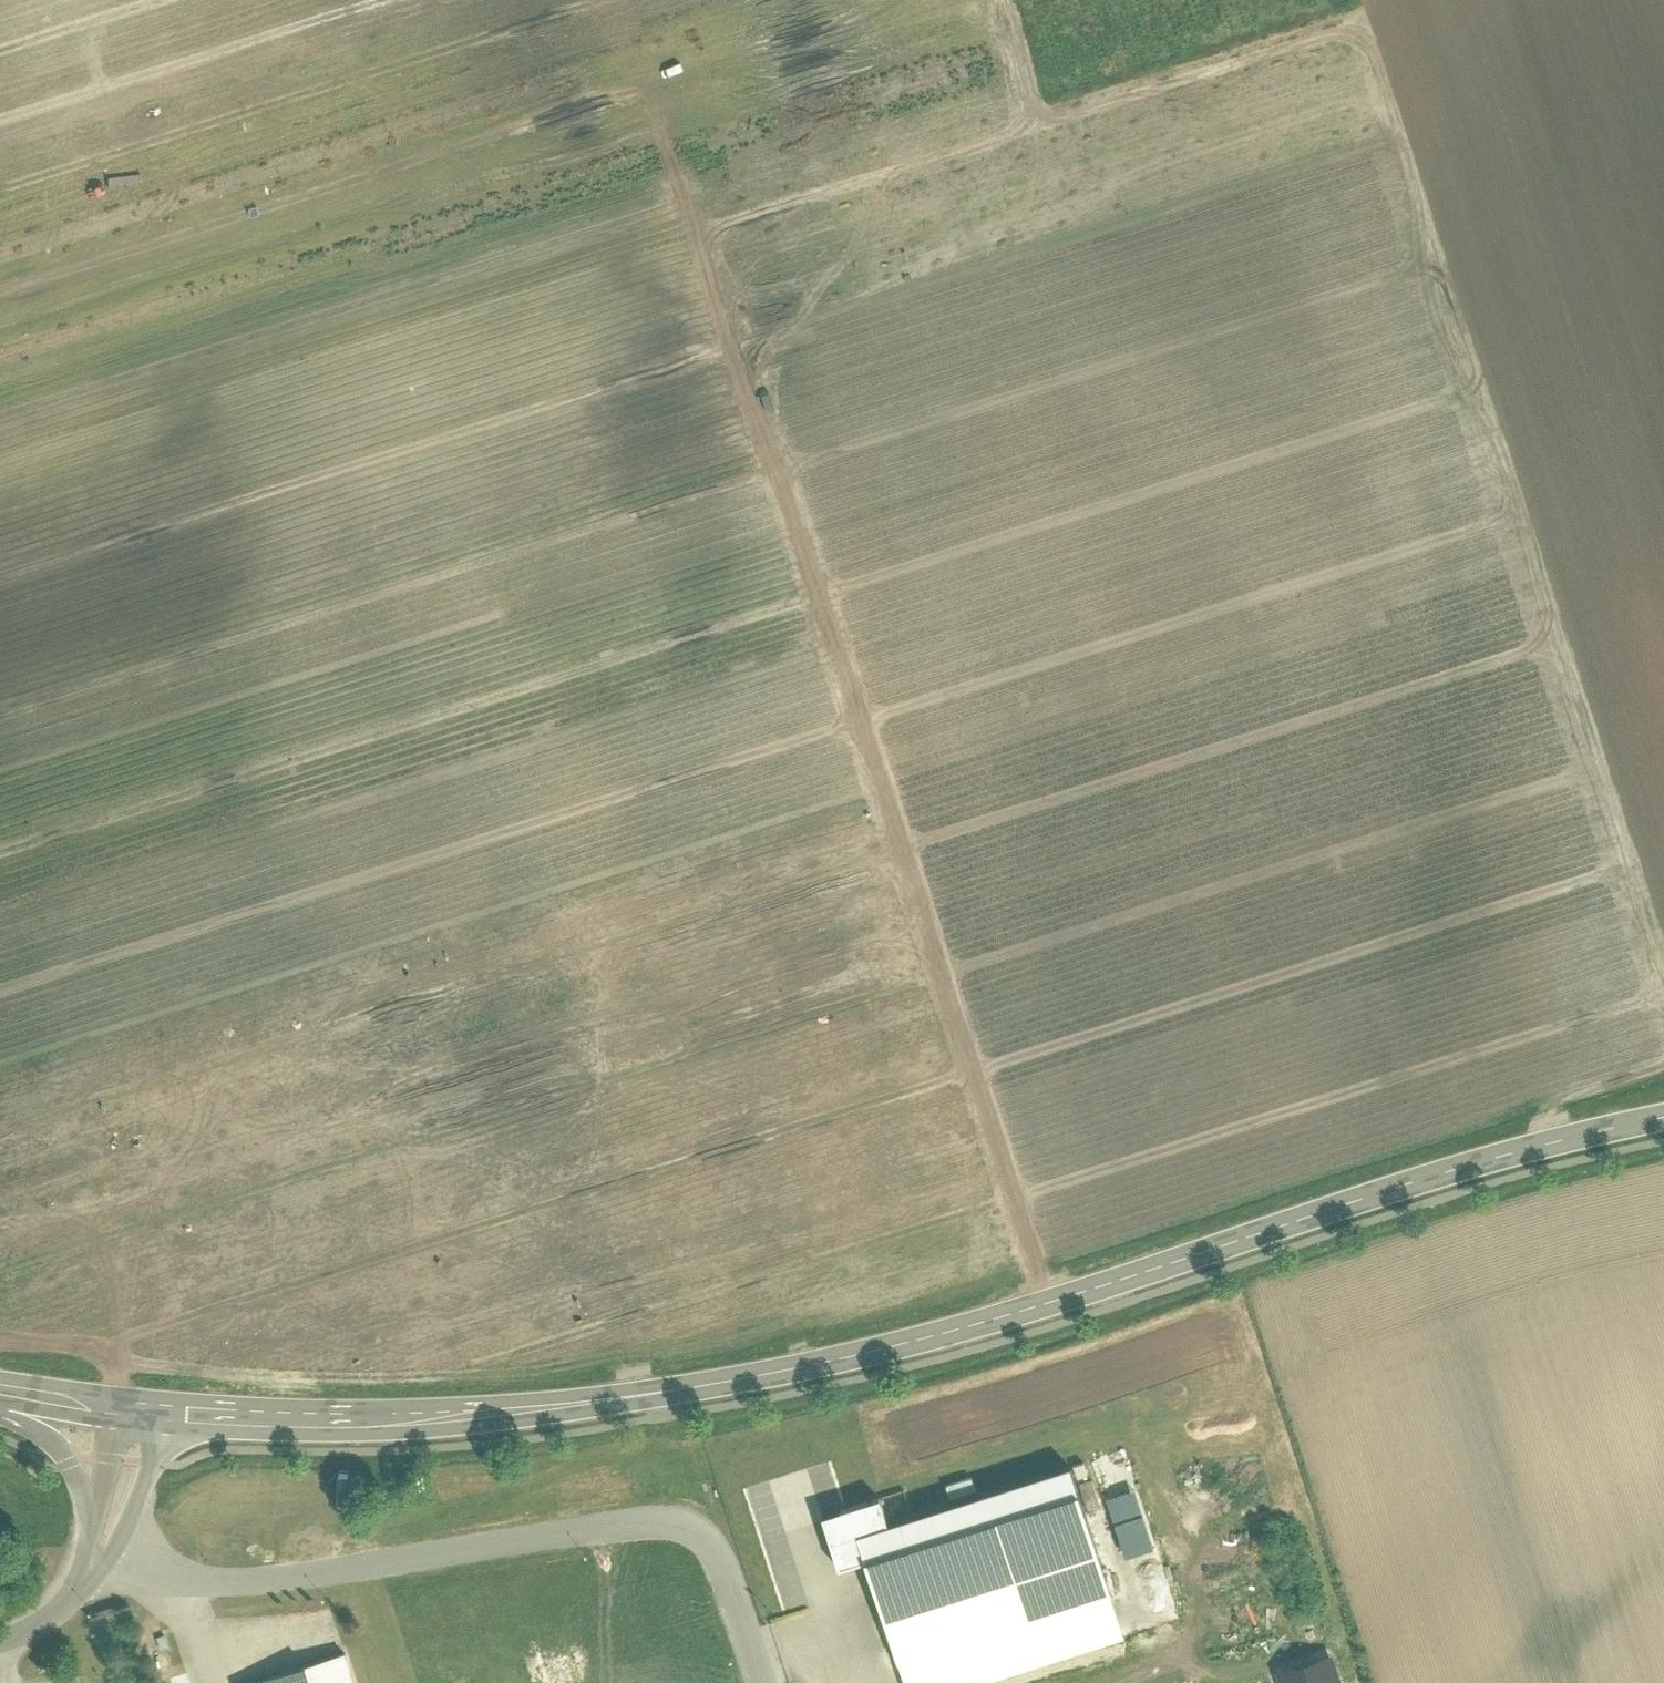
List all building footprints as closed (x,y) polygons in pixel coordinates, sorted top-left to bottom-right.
[(1110,1591),(1067,1460),(886,1519),(877,1492),(820,1511),(837,1563),(862,1555),(883,1617),(1008,1576),(1022,1620),(1110,1591)] [(950,1495),(975,1487),(972,1476),(947,1483),(950,1495)] [(343,1648),(235,1682),(354,1682),(343,1648)] [(1335,1649),(1276,1665),(1281,1682),(1344,1682),(1335,1649)]
